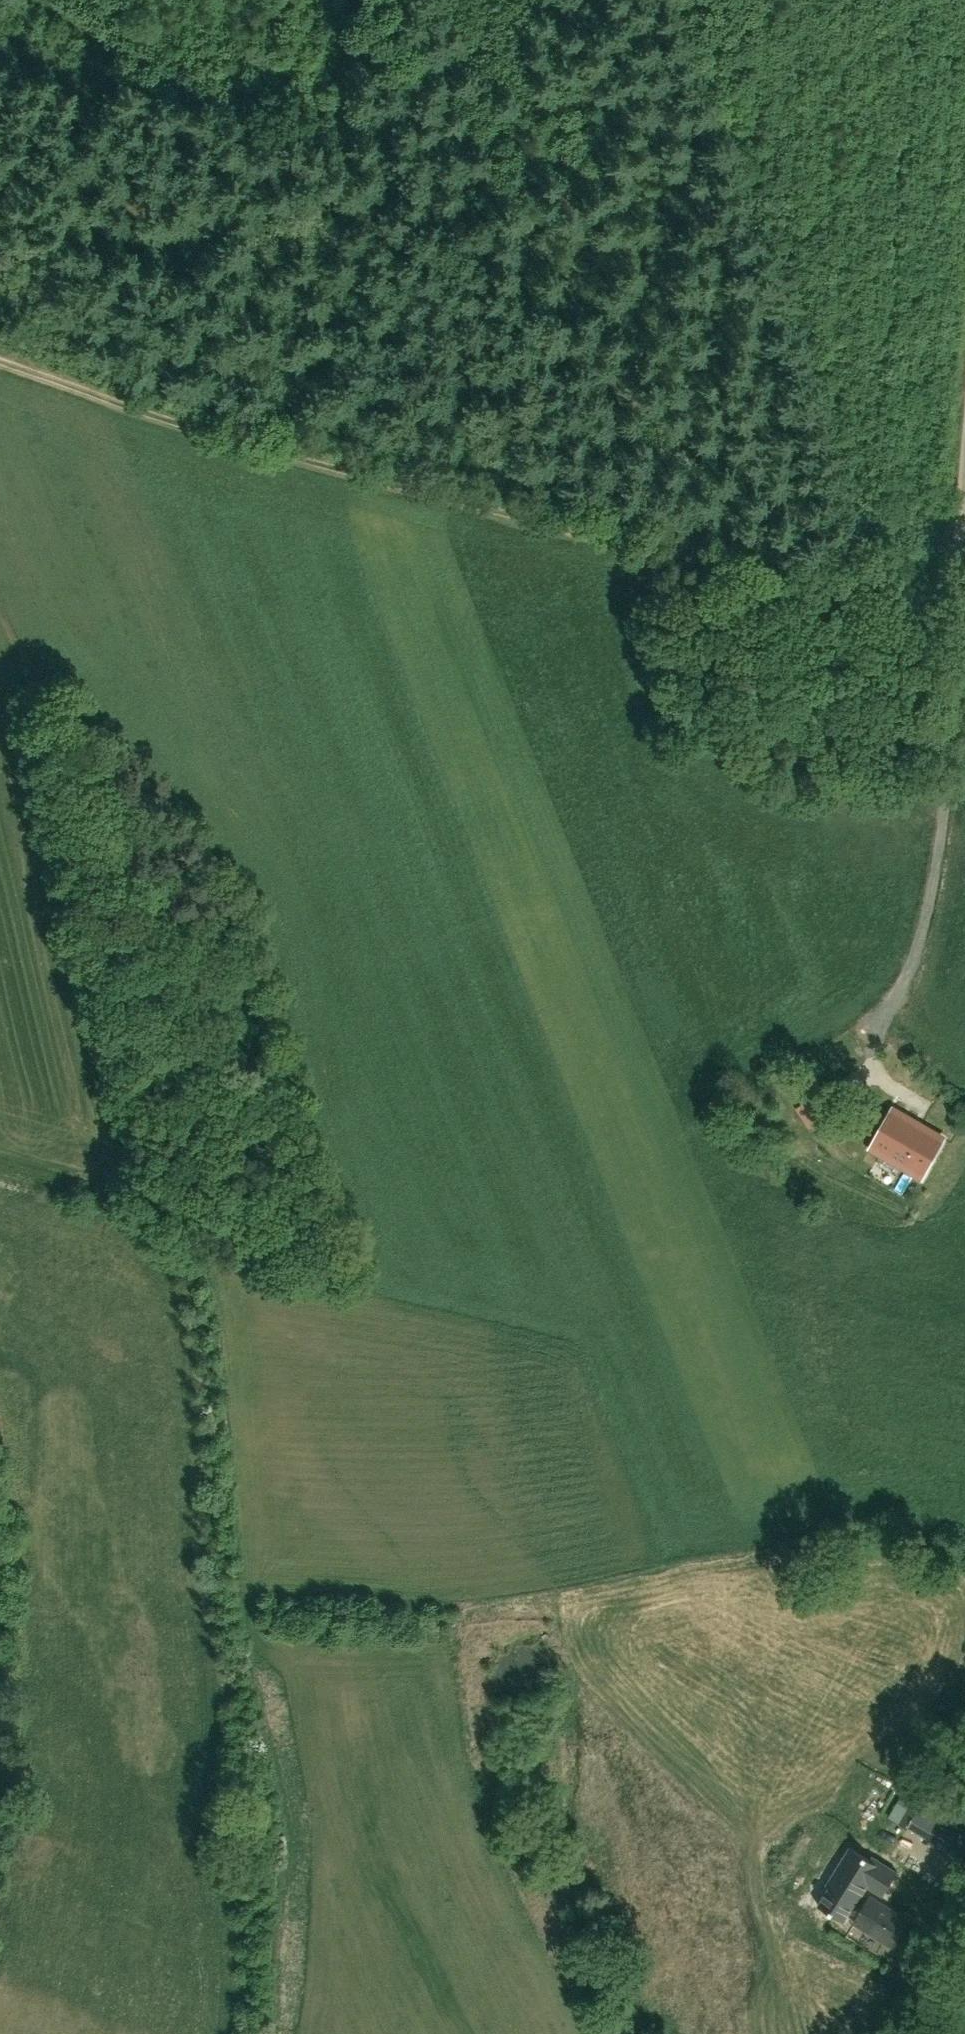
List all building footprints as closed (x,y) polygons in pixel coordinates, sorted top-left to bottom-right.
[(946,1130),(896,1110),(878,1153),(928,1174),(946,1130)] [(921,1806),(909,1826),(930,1839),(943,1818),(921,1806)] [(864,1897),(865,1897),(871,1889),(886,1899),(901,1875),(875,1859),(873,1862),(853,1850),(830,1888),(833,1890),(822,1908),(847,1924),(864,1897)] [(908,1920),(871,1897),(854,1925),(855,1926),(848,1939),(874,1955),(882,1943),(891,1948),(908,1920)]
